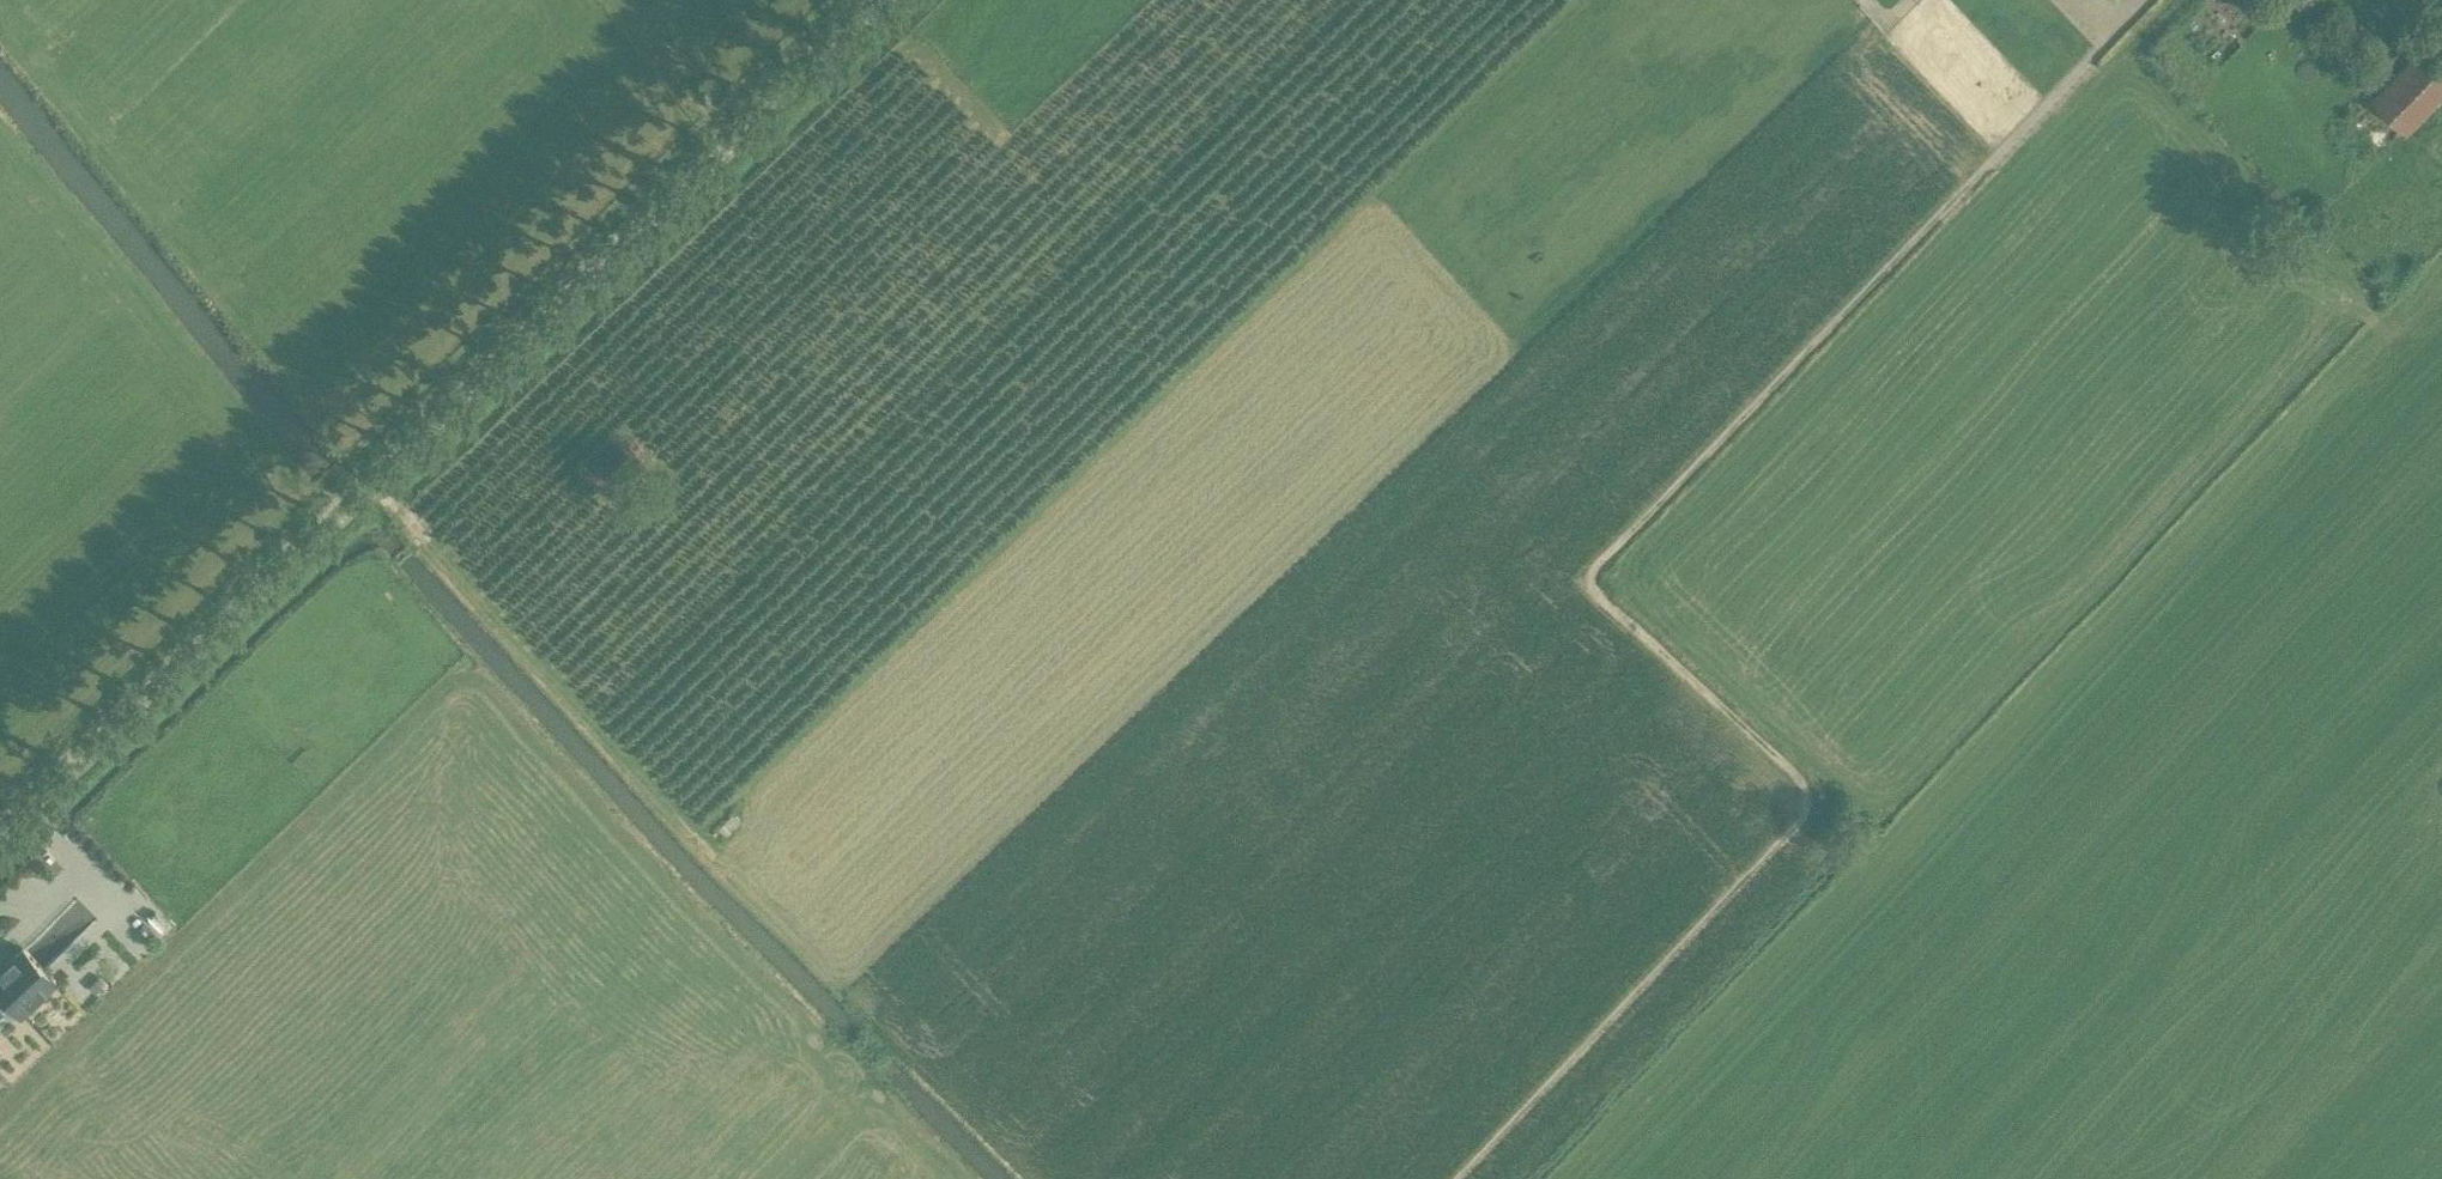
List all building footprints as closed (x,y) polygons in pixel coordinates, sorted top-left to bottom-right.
[(2348,121),(2379,150),(2402,127),(2408,132),(2441,98),(2441,58),(2426,42),(2348,121)] [(620,443),(597,465),(611,480),(635,458),(620,443)] [(5,1010),(3,1009),(8,1003),(22,1017),(60,978),(22,942),(0,964),(0,1015),(5,1010)]
